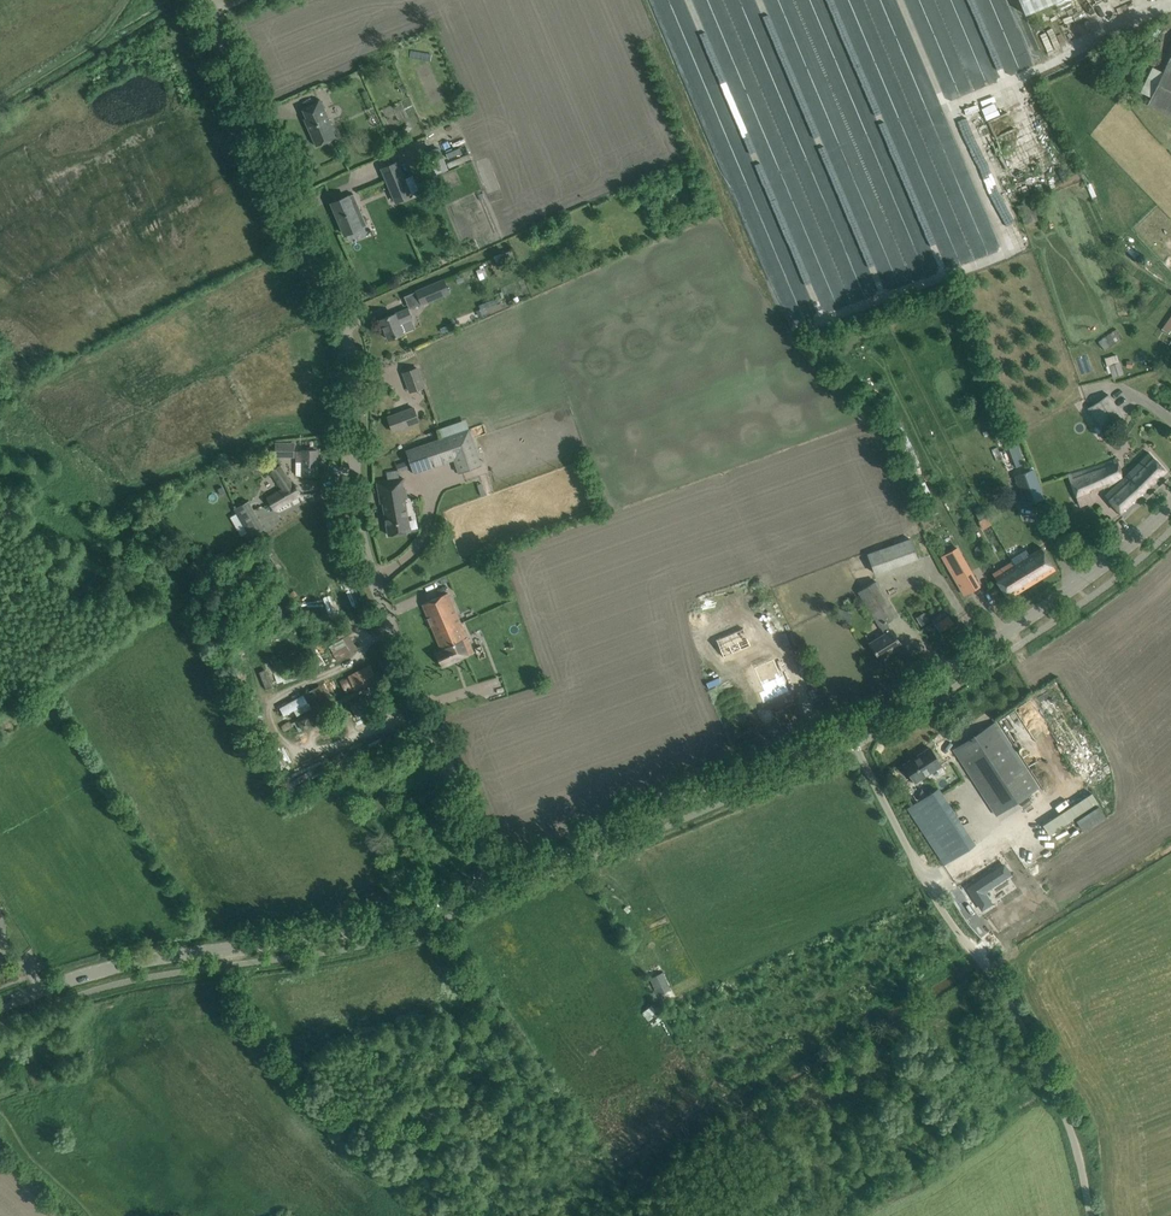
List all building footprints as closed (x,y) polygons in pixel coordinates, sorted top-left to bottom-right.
[(1025,14),(1058,0),(1019,0),(1025,14)] [(1150,98),(1147,105),(1170,116),(1170,66),(1167,64),(1163,72),(1152,67),(1140,93),(1150,98)] [(306,118),(304,119),(316,146),(336,137),(332,128),(333,128),(321,99),(302,108),(306,118)] [(406,125),(401,135),(407,138),(412,128),(406,125)] [(444,156),(423,164),(429,178),(449,170),(444,156)] [(397,162),(382,169),(396,202),(411,196),(411,195),(419,192),(412,175),(404,179),(397,162)] [(353,194),(332,203),(332,204),(337,216),(345,235),(367,225),(353,194)] [(1025,224),(1038,220),(1031,201),(1018,206),(1025,224)] [(1124,250),(1121,254),(1130,261),(1133,257),(1135,258),(1139,254),(1128,245),(1124,250)] [(450,292),(444,279),(416,291),(422,304),(450,292)] [(477,315),(490,315),(490,302),(476,302),(477,315)] [(416,328),(413,319),(408,309),(396,314),(396,313),(380,320),(389,340),(416,328)] [(1161,329),(1169,334),(1170,331),(1170,315),(1161,329)] [(1102,347),(1105,350),(1122,337),(1116,329),(1094,345),(1098,350),(1102,347)] [(1107,366),(1108,366),(1113,378),(1123,374),(1116,355),(1104,358),(1107,366)] [(404,373),(410,392),(425,386),(418,367),(404,373)] [(1107,394),(1087,407),(1103,432),(1123,420),(1107,394)] [(419,422),(414,408),(388,417),(393,431),(419,422)] [(438,428),(442,438),(406,450),(413,473),(454,460),(458,473),(482,465),(465,419),(438,428)] [(996,439),(998,439),(1000,445),(1012,441),(1006,422),(992,426),(996,439)] [(294,456),(294,443),(278,443),(278,456),(294,456)] [(1018,445),(1009,448),(1016,467),(1025,464),(1018,445)] [(316,465),(316,458),(317,458),(317,450),(302,450),(302,452),(297,452),(297,461),(302,461),(302,475),(317,476),(317,465),(316,465)] [(1123,517),(1148,495),(1169,475),(1149,452),(1128,473),(1129,474),(1107,495),(1123,517)] [(1093,500),(1090,493),(1106,486),(1121,476),(1115,460),(1068,476),(1074,492),(1079,505),(1093,500)] [(396,465),(398,472),(408,468),(406,461),(396,465)] [(280,465),(270,472),(282,489),(268,498),(276,511),(300,495),(280,465)] [(1016,477),(1026,504),(1044,497),(1034,471),(1016,477)] [(377,482),(381,503),(383,502),(388,535),(411,531),(406,499),(408,499),(406,488),(404,488),(403,481),(404,480),(404,478),(377,482)] [(251,537),(266,528),(249,500),(234,509),(251,537)] [(867,553),(875,575),(917,560),(909,538),(867,553)] [(1013,561),(993,573),(1001,588),(1008,598),(1027,586),(1055,569),(1042,547),(1031,554),(1029,555),(1026,550),(1028,550),(1027,549),(1021,553),(1012,558),(1013,561)] [(957,548),(942,556),(947,563),(965,595),(979,586),(961,555),(957,548)] [(220,551),(209,561),(216,570),(228,561),(220,551)] [(875,581),(857,592),(879,627),(880,626),(886,622),(897,615),(875,581)] [(441,649),(436,652),(443,666),(475,651),(448,593),(422,604),(441,649)] [(838,608),(835,616),(846,621),(850,613),(838,608)] [(922,613),(917,616),(923,625),(928,622),(922,613)] [(938,622),(943,629),(953,622),(948,615),(938,622)] [(884,634),(870,643),(880,659),(901,645),(892,630),(891,631),(886,622),(880,626),(884,634)] [(336,660),(356,649),(347,633),(327,644),(336,660)] [(484,647),(477,650),(483,661),(489,658),(484,647)] [(758,659),(739,667),(749,690),(742,692),(747,703),(775,691),(768,674),(765,675),(758,659)] [(374,678),(368,666),(351,675),(357,688),(374,678)] [(293,672),(276,673),(277,681),(293,680),(293,672)] [(320,684),(306,692),(315,709),(297,719),(303,729),(336,712),(320,684)] [(303,694),(280,707),(284,715),(293,710),(296,716),(311,708),(303,694)] [(357,719),(372,711),(366,698),(350,706),(357,719)] [(1039,789),(995,722),(954,749),(997,816),(1039,789)] [(915,782),(941,765),(930,747),(904,765),(915,782)] [(939,788),(908,808),(944,864),(976,844),(939,788)] [(1092,793),(1041,823),(1048,834),(1098,804),(1092,793)] [(1089,810),(1073,820),(1082,832),(1097,822),(1089,810)] [(1004,865),(969,887),(982,909),(983,908),(985,908),(989,905),(990,904),(991,903),(985,893),(986,889),(1010,874),(1004,865)] [(670,989),(662,973),(651,978),(659,994),(670,989)] [(645,1019),(656,1011),(651,1004),(640,1011),(645,1019)]
